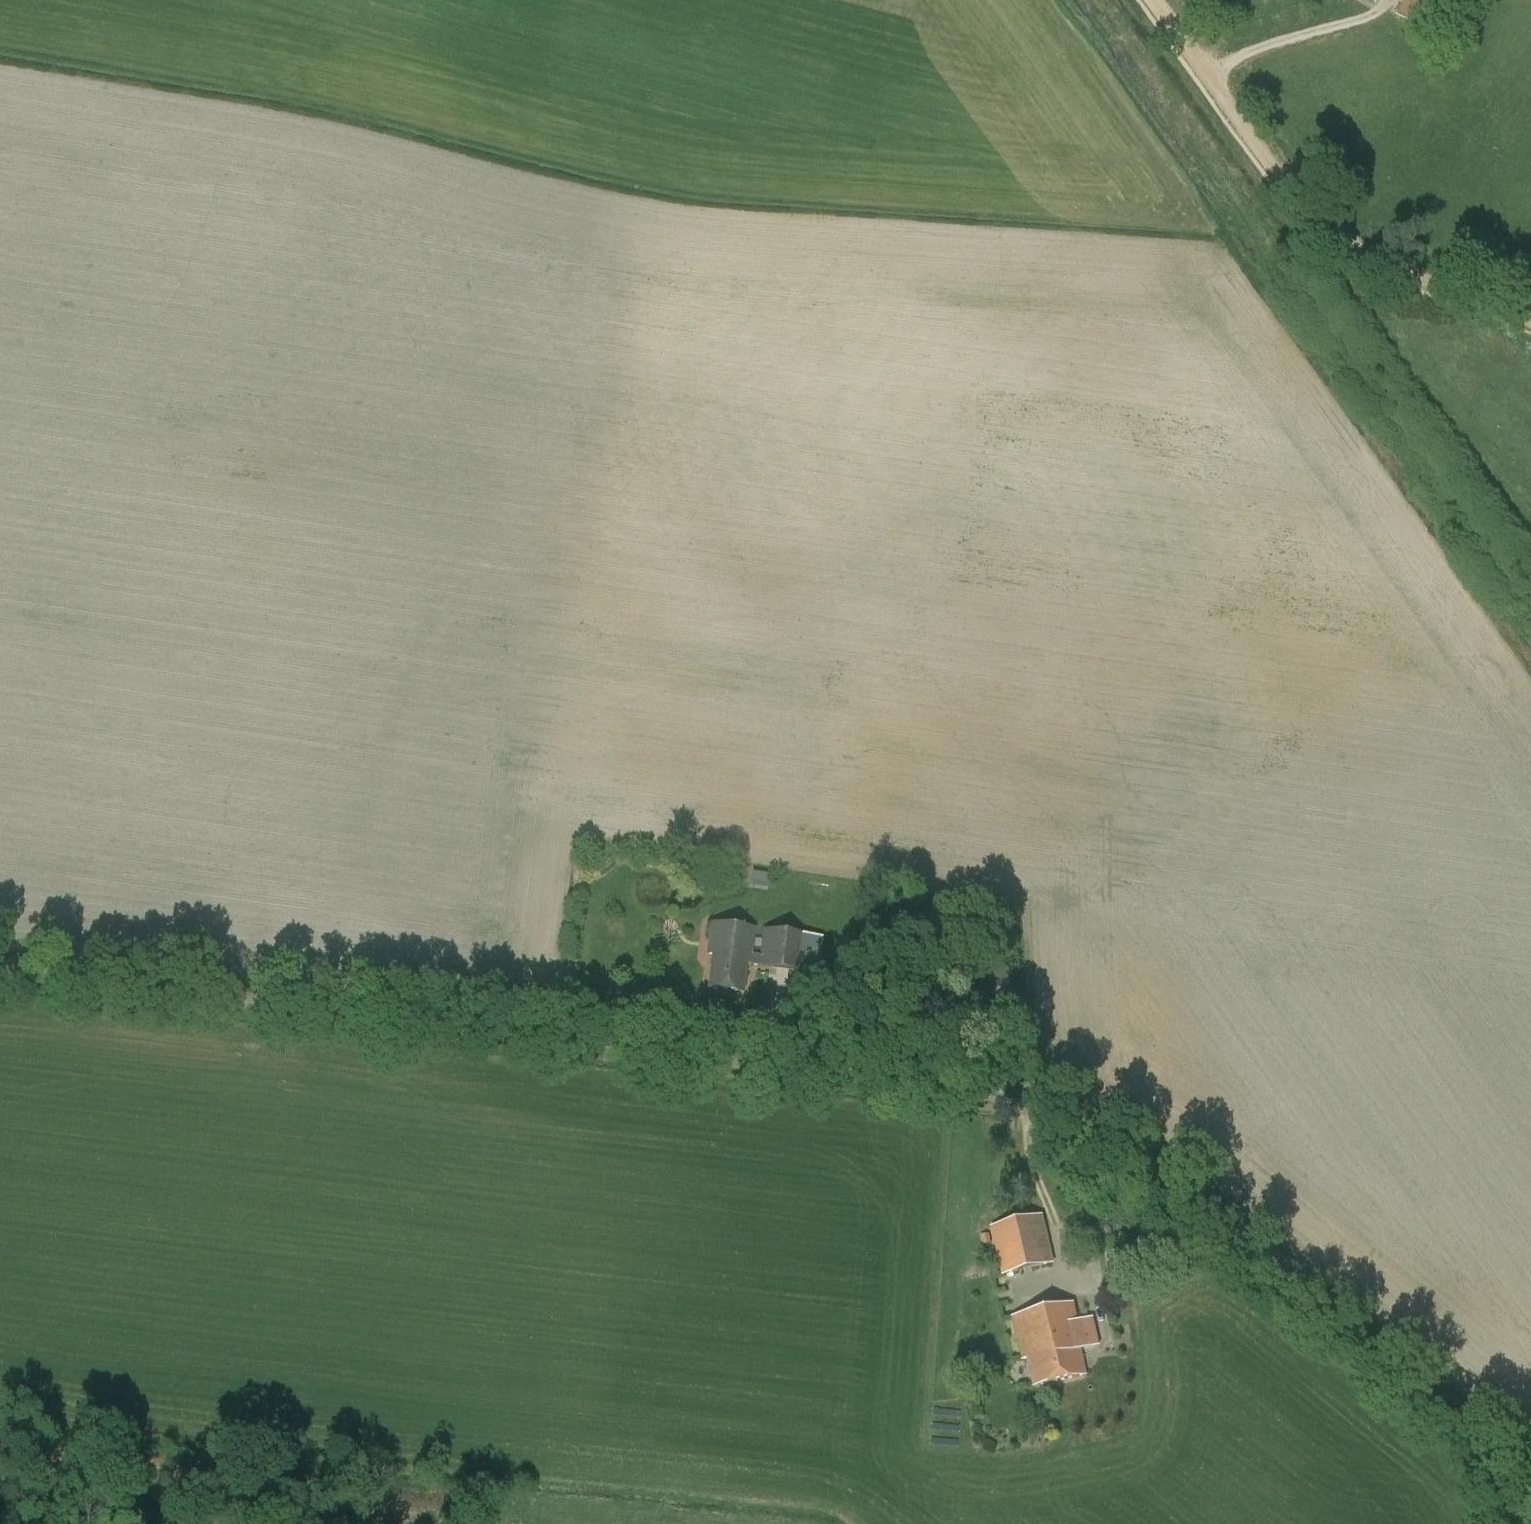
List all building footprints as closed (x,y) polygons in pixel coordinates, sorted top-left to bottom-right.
[(1427,32),(1443,3),(1439,0),(1406,0),(1397,16),(1427,32)] [(761,955),(751,954),(754,929),(711,924),(708,955),(713,956),(709,989),(742,993),(746,964),(762,966),(762,968),(818,973),(822,937),(763,929),(761,955)] [(980,993),(987,998),(997,999),(1005,995),(1010,987),(1007,970),(1000,964),(990,964),(982,967),(977,975),(976,984),(980,993)] [(1042,1215),(991,1227),(1002,1276),(1054,1263),(1042,1215)] [(1028,1362),(1081,1350),(1099,1345),(1093,1318),(1078,1322),(1074,1303),(1012,1317),(1022,1360),(1028,1359),(1028,1362)] [(1081,1350),(1028,1362),(1034,1388),(1087,1375),(1081,1350)]
